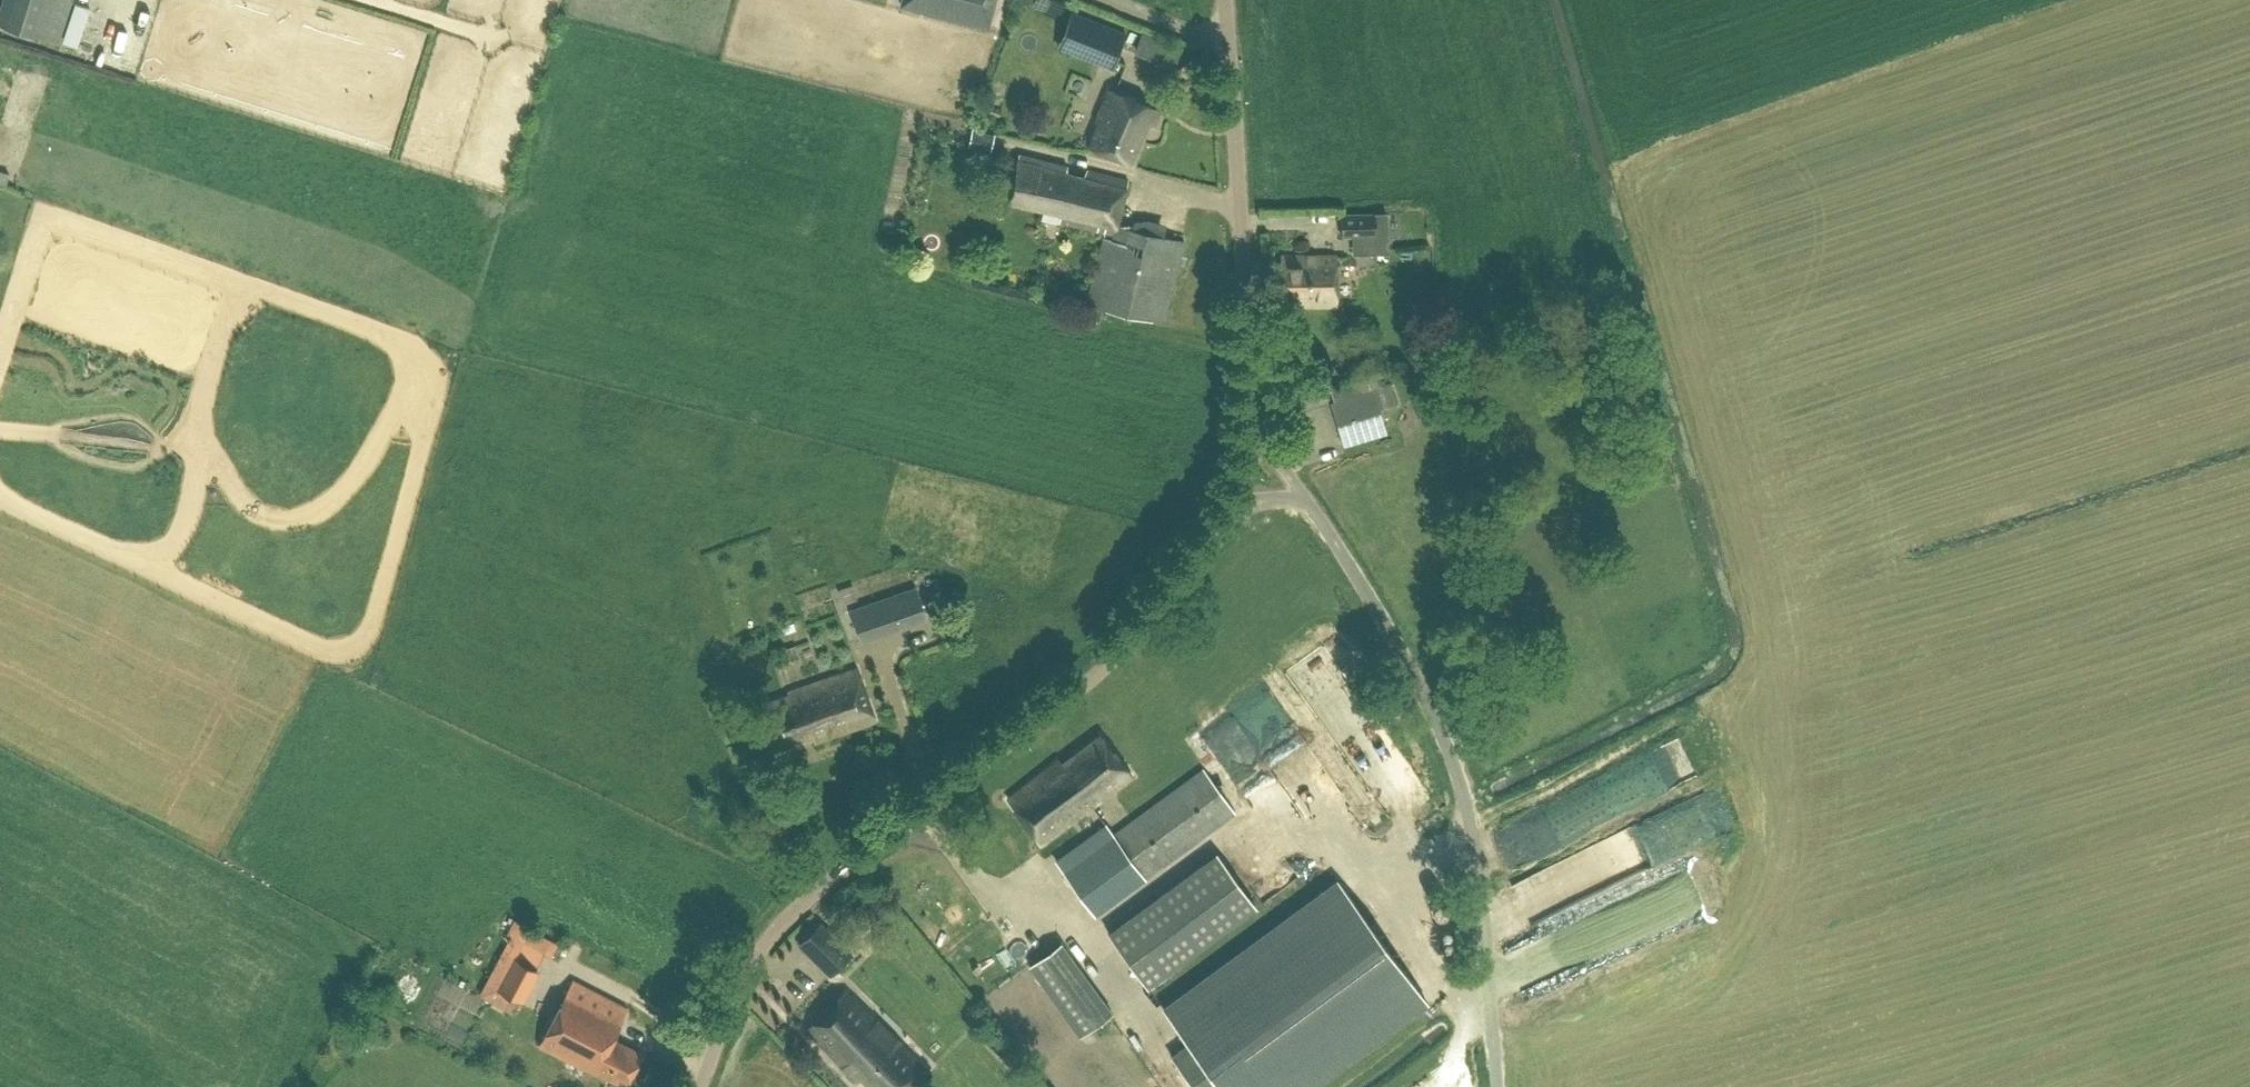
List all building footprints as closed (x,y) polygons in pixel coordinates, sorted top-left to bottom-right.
[(10,27),(58,42),(72,0),(18,0),(10,27)] [(905,3),(980,21),(985,0),(905,0),(905,3)] [(1113,66),(1118,52),(1069,32),(1063,46),(1113,66)] [(1083,91),(1086,107),(1101,104),(1098,88),(1083,91)] [(1159,110),(1109,90),(1096,122),(1099,123),(1090,147),(1135,164),(1144,139),(1142,138),(1148,125),(1153,127),(1159,110)] [(1068,165),(1020,153),(1008,201),(1060,214),(1058,221),(1104,232),(1081,324),(1097,327),(1102,307),(1164,322),(1184,240),(1177,239),(1177,240),(1120,226),(1131,180),(1089,170),(1084,177),(1067,173),(1068,165)] [(1375,236),(1375,213),(1341,214),(1341,237),(1375,236)] [(1380,215),(1382,236),(1357,237),(1358,259),(1393,256),(1390,215),(1380,215)] [(1337,305),(1336,255),(1282,255),(1282,305),(1337,305)] [(1386,430),(1374,391),(1331,404),(1343,443),(1386,430)] [(859,599),(854,584),(839,589),(844,604),(859,599)] [(927,619),(915,586),(849,609),(861,642),(927,619)] [(874,719),(856,669),(788,693),(789,695),(760,706),(777,754),(801,745),(800,741),(812,737),(814,741),(874,719)] [(1062,765),(1094,808),(1110,797),(1108,795),(1132,775),(1099,735),(1062,765)] [(1279,792),(1297,787),(1302,808),(1335,800),(1321,747),(1271,760),(1279,792)] [(1044,845),(1094,808),(1062,765),(1058,761),(1010,800),(1044,845)] [(1051,856),(1053,858),(1053,857),(1095,914),(1235,811),(1203,767),(1123,825),(1112,833),(1098,814),(1081,827),(1069,835),(1073,840),(1051,856)] [(1256,906),(1216,851),(1108,931),(1148,986),(1256,906)] [(1336,878),(1161,1006),(1187,1042),(1170,1054),(1194,1086),(1313,1086),(1428,1003),(1336,878)] [(1564,943),(1570,954),(1633,923),(1624,905),(1567,933),(1571,940),(1564,943)] [(853,952),(823,922),(800,944),(831,974),(853,952)] [(1113,1011),(1062,941),(1029,965),(1080,1035),(1113,1011)] [(540,969),(505,950),(480,994),(512,1011),(519,999),(522,1001),(540,969)] [(625,1006),(573,979),(539,1046),(605,1080),(608,1075),(624,1084),(640,1052),(613,1039),(616,1033),(624,1017),(620,1015),(625,1006)] [(846,989),(806,1028),(858,1081),(862,1076),(873,1086),(901,1086),(923,1066),(900,1042),(900,1041),(846,989)]
